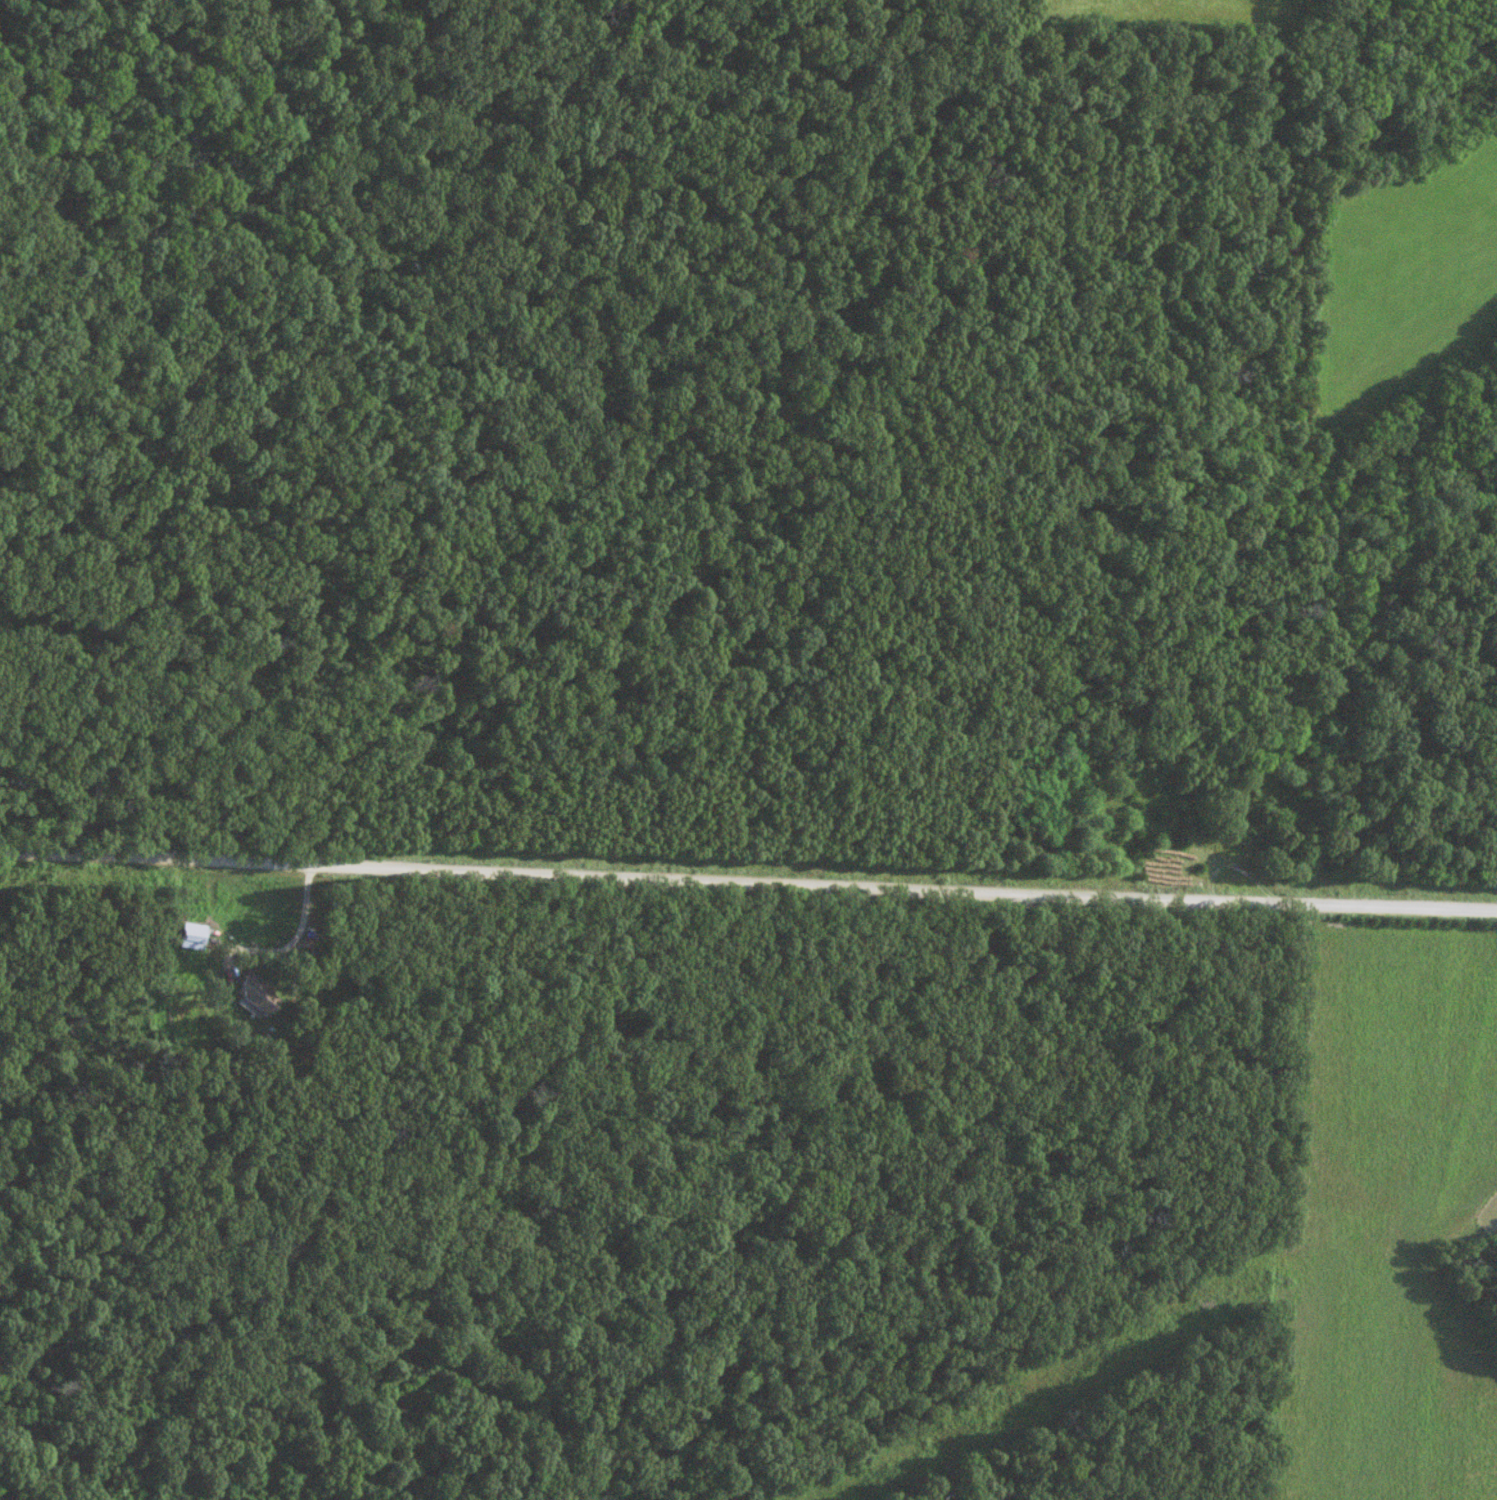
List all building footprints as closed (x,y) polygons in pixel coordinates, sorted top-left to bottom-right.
[(179,948),(202,951),(206,927),(182,924),(179,948)] [(263,1019),(278,998),(245,974),(230,995),(263,1019)]
